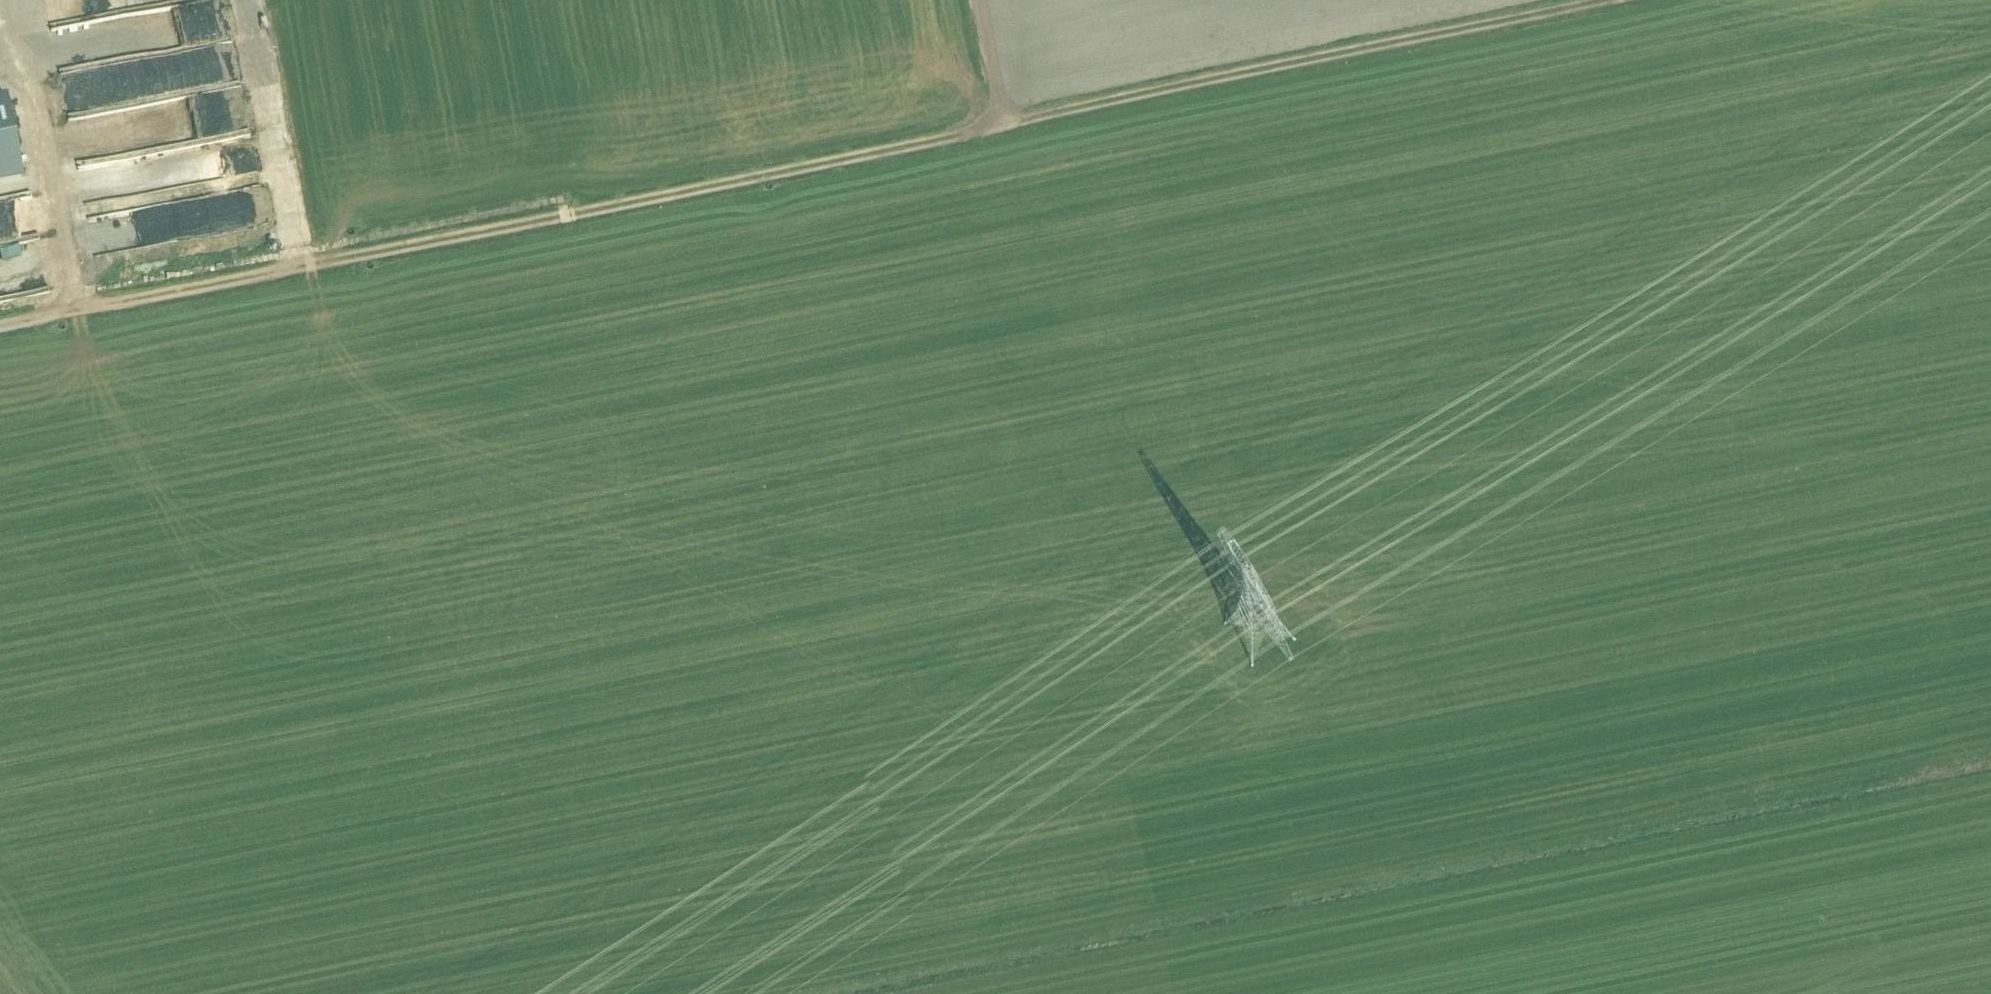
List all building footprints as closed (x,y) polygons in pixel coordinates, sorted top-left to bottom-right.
[(144,133),(206,122),(200,92),(138,103),(144,133)] [(27,177),(12,99),(0,101),(0,183),(27,177)] [(79,245),(142,237),(138,205),(75,213),(79,245)]
